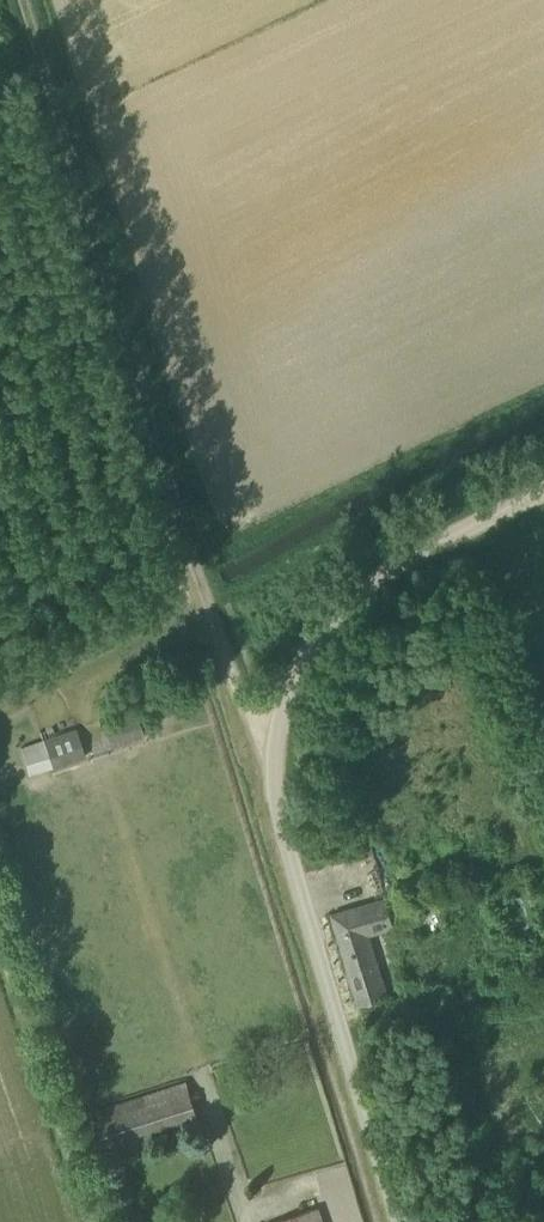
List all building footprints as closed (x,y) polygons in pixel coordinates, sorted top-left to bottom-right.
[(112,747),(145,736),(135,709),(102,720),(112,747)] [(53,767),(85,756),(76,729),(44,740),(53,767)] [(359,1006),(361,1005),(389,997),(368,935),(396,927),(387,898),(332,914),(359,1006)] [(111,1160),(202,1130),(187,1082),(95,1112),(111,1160)] [(318,1207),(276,1221),(323,1221),(318,1207)]
